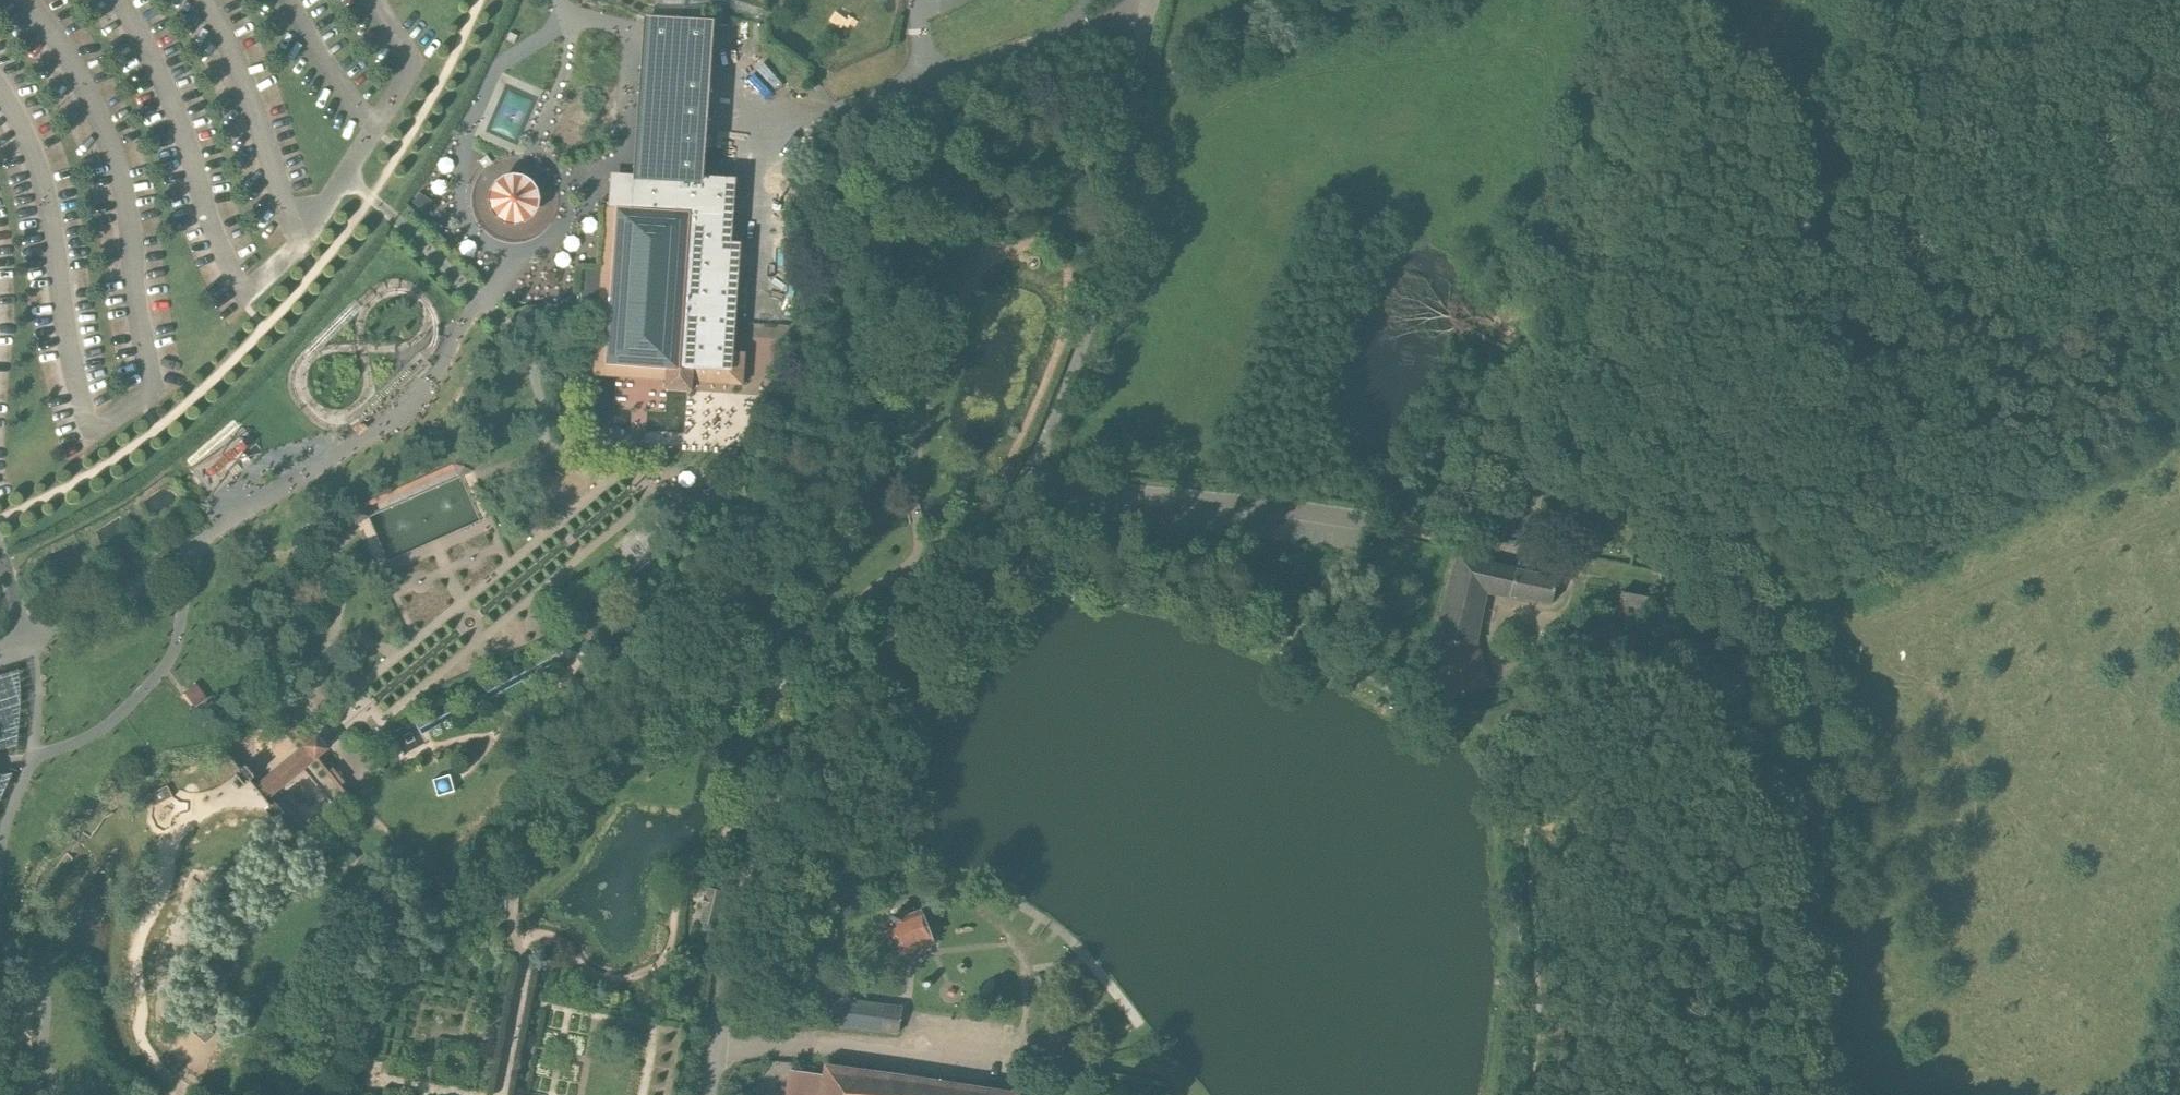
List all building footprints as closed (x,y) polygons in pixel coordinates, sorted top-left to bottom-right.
[(732,183),(701,181),(712,24),(682,22),(653,19),(646,135),(645,135),(642,177),(620,175),(618,207),(607,207),(602,271),(583,270),(581,299),(600,300),(596,350),(595,362),(594,375),(596,375),(616,376),(618,376),(639,376),(667,376),(666,390),(687,392),(692,392),(694,360),(692,360),(694,320),(754,324),(762,184),(732,183)] [(420,194),(414,203),(424,214),(433,202),(420,194)] [(1551,600),(1557,575),(1475,558),(1460,555),(1436,640),(1437,643),(1449,695),(1488,685),(1477,636),(1485,588),(1551,600)] [(1649,618),(1655,595),(1622,588),(1617,611),(1649,618)] [(18,743),(21,707),(21,678),(20,667),(0,674),(0,748),(18,743)] [(200,709),(213,700),(198,679),(184,689),(200,709)] [(262,789),(268,798),(274,793),(279,789),(304,768),(312,761),(318,756),(331,745),(325,737),(318,730),(305,741),(298,747),(261,779),(256,783),(262,789)] [(120,783),(139,771),(134,764),(116,775),(120,783)] [(247,781),(251,778),(256,774),(248,765),(243,769),(239,773),(247,781)] [(0,770),(0,800),(2,794),(12,769),(0,770)] [(167,785),(148,795),(153,805),(173,796),(167,785)] [(87,815),(92,808),(98,801),(89,795),(84,802),(78,808),(87,815)] [(286,808),(278,798),(272,803),(268,806),(277,815),(280,813),(286,808)] [(43,847),(52,852),(65,831),(56,826),(43,847)] [(72,854),(64,849),(51,866),(59,872),(72,854)] [(725,891),(710,887),(702,921),(717,925),(725,891)] [(48,918),(59,912),(50,895),(39,900),(48,918)] [(912,915),(910,909),(892,917),(894,922),(889,924),(900,951),(901,954),(932,942),(921,912),(912,915)] [(836,999),(833,1025),(898,1034),(900,1020),(902,1007),(876,1004),(836,999)] [(827,1067),(826,1075),(791,1070),(787,1092),(787,1094),(1019,1094),(827,1067)]
